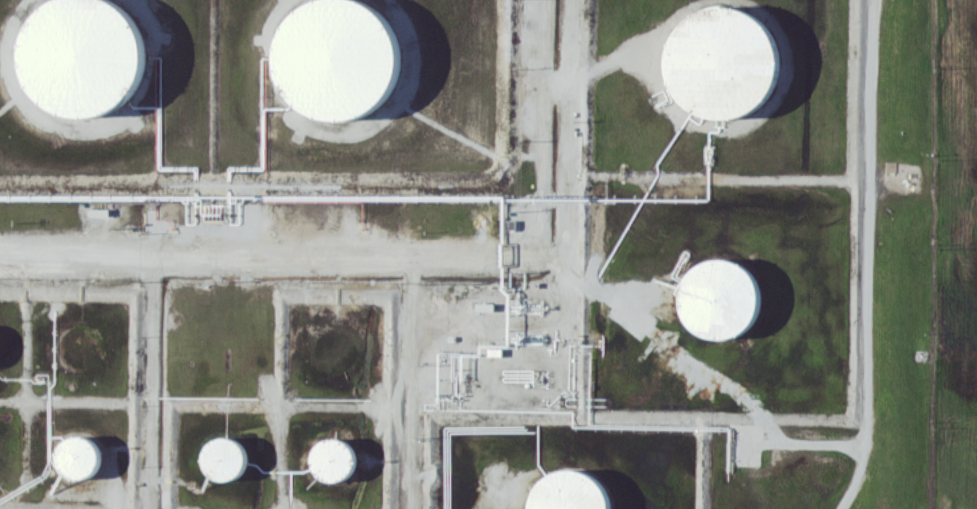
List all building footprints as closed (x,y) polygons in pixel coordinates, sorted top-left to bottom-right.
[(42,5),(51,0),(107,0),(116,4),(131,19),(141,39),(143,60),(141,72),(132,91),(116,107),(97,116),(75,118),(56,113),(37,101),(24,84),(18,63),(19,41),(27,21),(42,5)] [(282,21),(273,39),(270,60),(275,80),(285,98),(300,111),(319,119),(340,121),(360,116),(377,104),(390,87),(397,67),(397,46),(390,26),(376,9),(361,0),(308,0),(297,6),(282,21)] [(682,15),(699,6),(717,3),(736,6),(752,14),(765,27),(774,44),(777,62),(774,80),(766,97),(753,110),(735,119),(714,122),(694,117),(677,106),(665,89),(659,69),(660,49),(668,30),(682,15)] [(689,267),(700,260),(713,256),(727,257),(740,263),(750,273),(756,286),(758,300),(754,314),(746,325),(735,334),(723,338),(710,337),(697,333),(687,325),(680,315),(676,302),(676,289),(681,277),(689,267)] [(61,439),(67,435),(74,433),(82,434),(89,437),(94,442),(97,449),(98,457),(97,464),(93,470),(87,475),(80,478),(73,478),(66,476),(60,472),(56,466),(54,459),(54,452),(56,445),(61,439)] [(208,438),(215,434),(223,433),(230,434),(237,438),(242,444),(244,451),(245,458),(242,466),(238,472),(232,476),(225,478),(217,478),(211,475),(205,470),(201,464),(200,457),(200,450),(203,443),(208,438)] [(314,441),(319,436),(327,434),(334,434),(342,437),(348,442),(351,448),(353,456),(352,463),(348,470),(343,475),(336,478),(329,479),(322,477),(315,474),(311,468),(308,461),(308,454),(310,447),(314,441)] [(612,507),(612,508),(526,508),(526,503),(530,490),(538,478),(549,470),(563,466),(577,466),(591,471),(602,480),(609,493),(612,507)]
